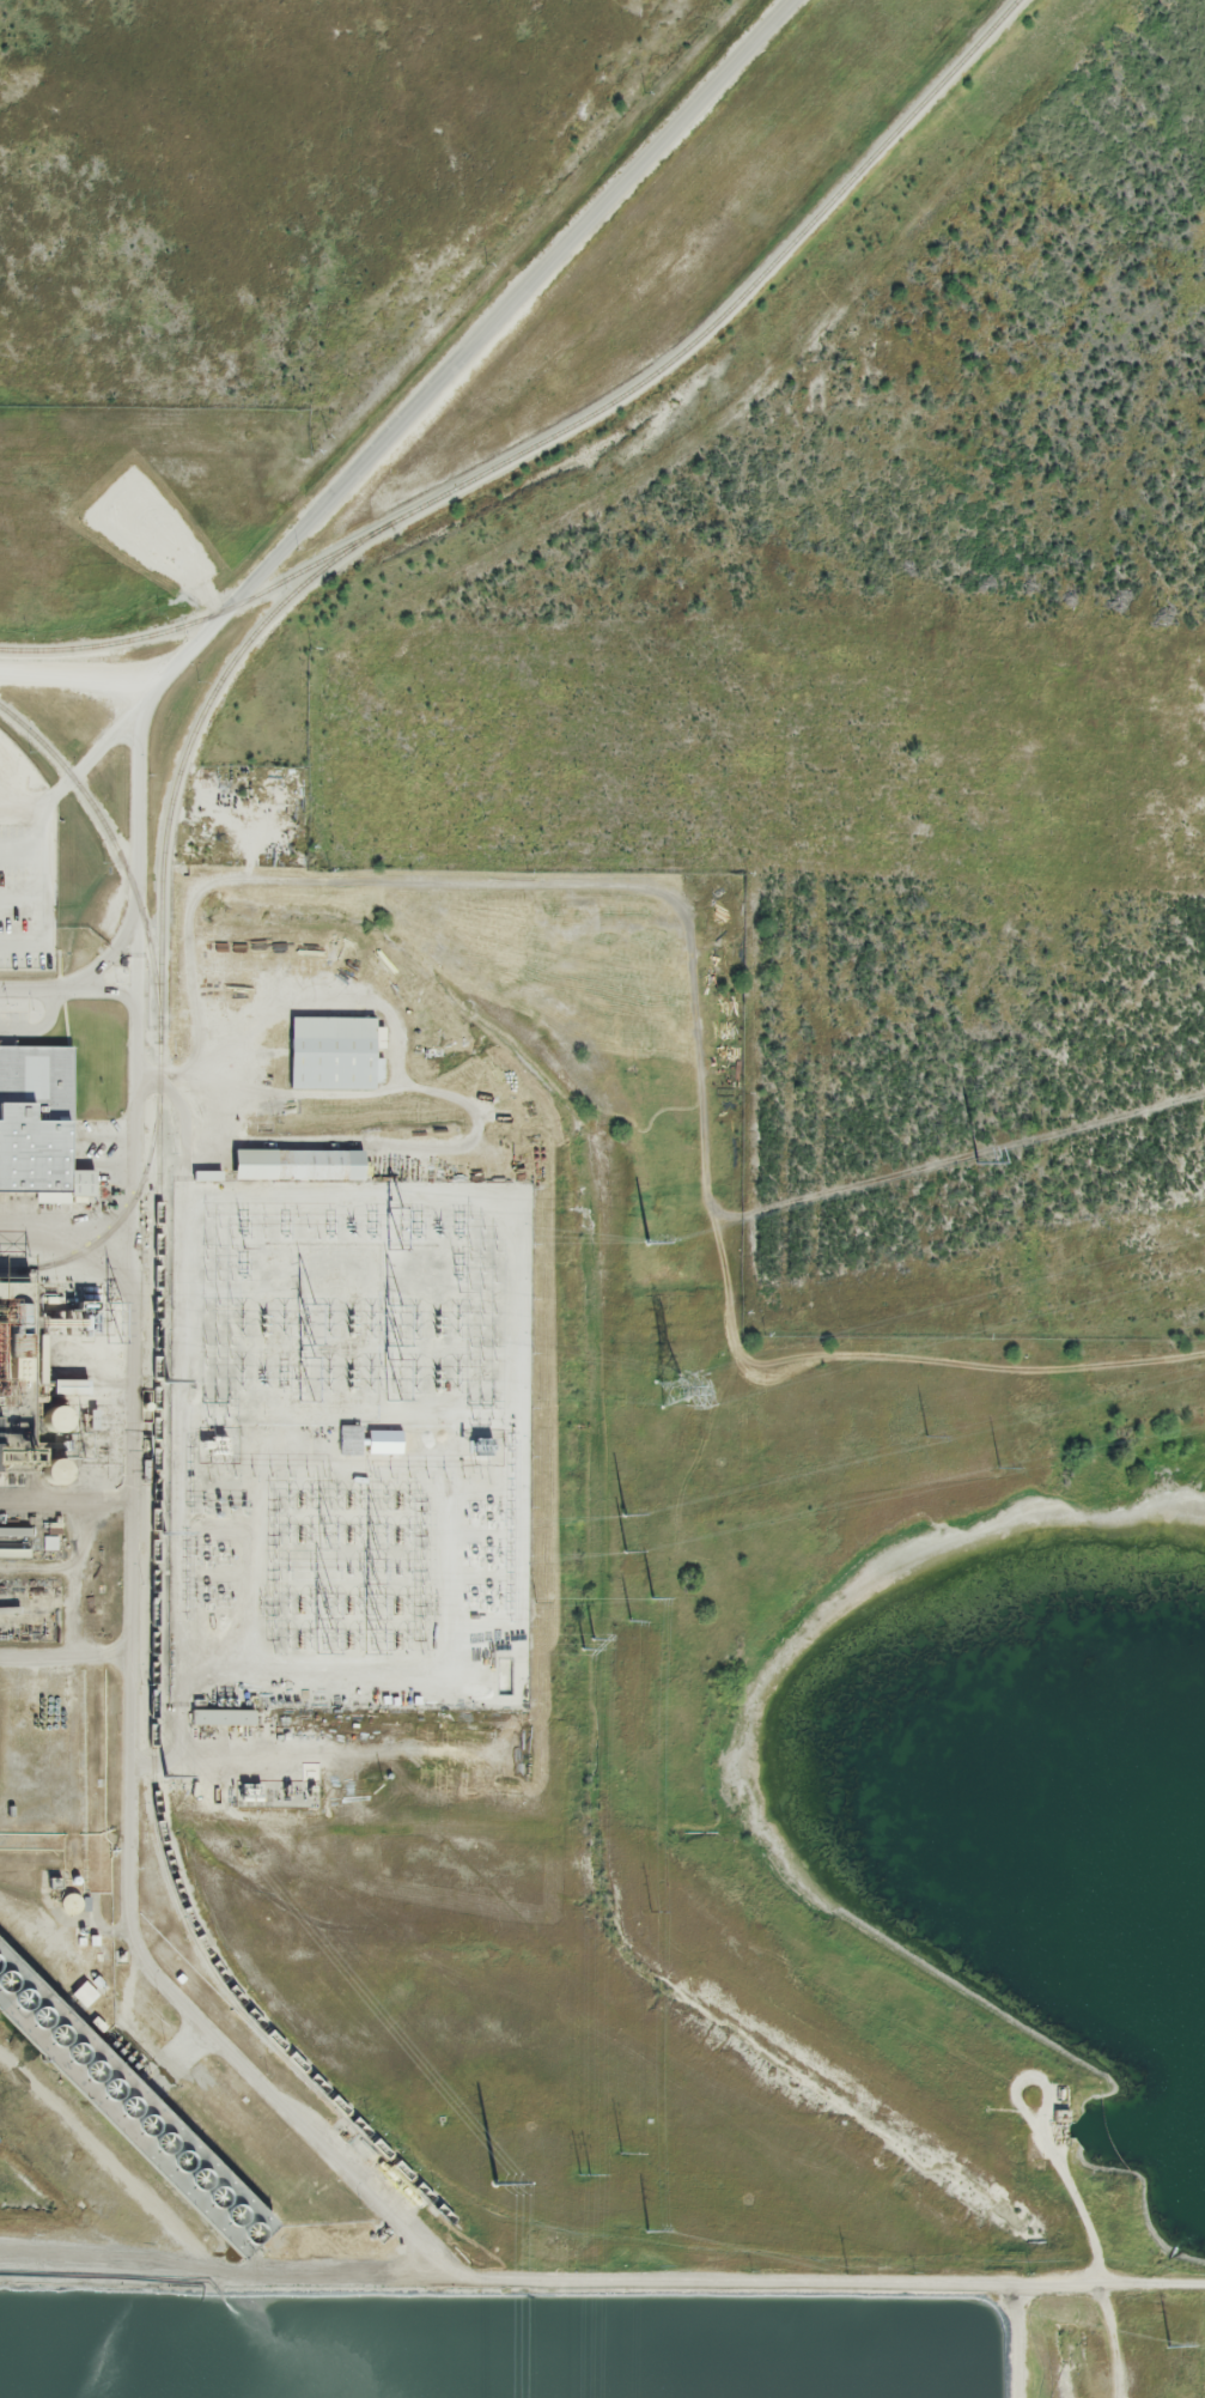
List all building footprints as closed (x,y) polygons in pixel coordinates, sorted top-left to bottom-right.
[(288,1091),(372,1092),(373,1033),(372,1033),(373,1020),(288,1019),(288,1091)] [(66,1191),(0,1191),(0,1047),(67,1048),(66,1191)] [(362,1153),(231,1152),(231,1182),(361,1182),(362,1153)] [(21,1409),(1,1410),(0,1377),(14,1377),(13,1360),(0,1360),(0,1474),(23,1473),(21,1409)] [(360,1458),(360,1428),(339,1428),(339,1458),(360,1458)] [(200,1727),(253,1727),(253,1713),(200,1713),(200,1727)] [(236,2257),(0,2022),(0,1952),(270,2222),(236,2257)] [(71,1997),(78,2004),(90,1992),(83,1985),(71,1997)]
